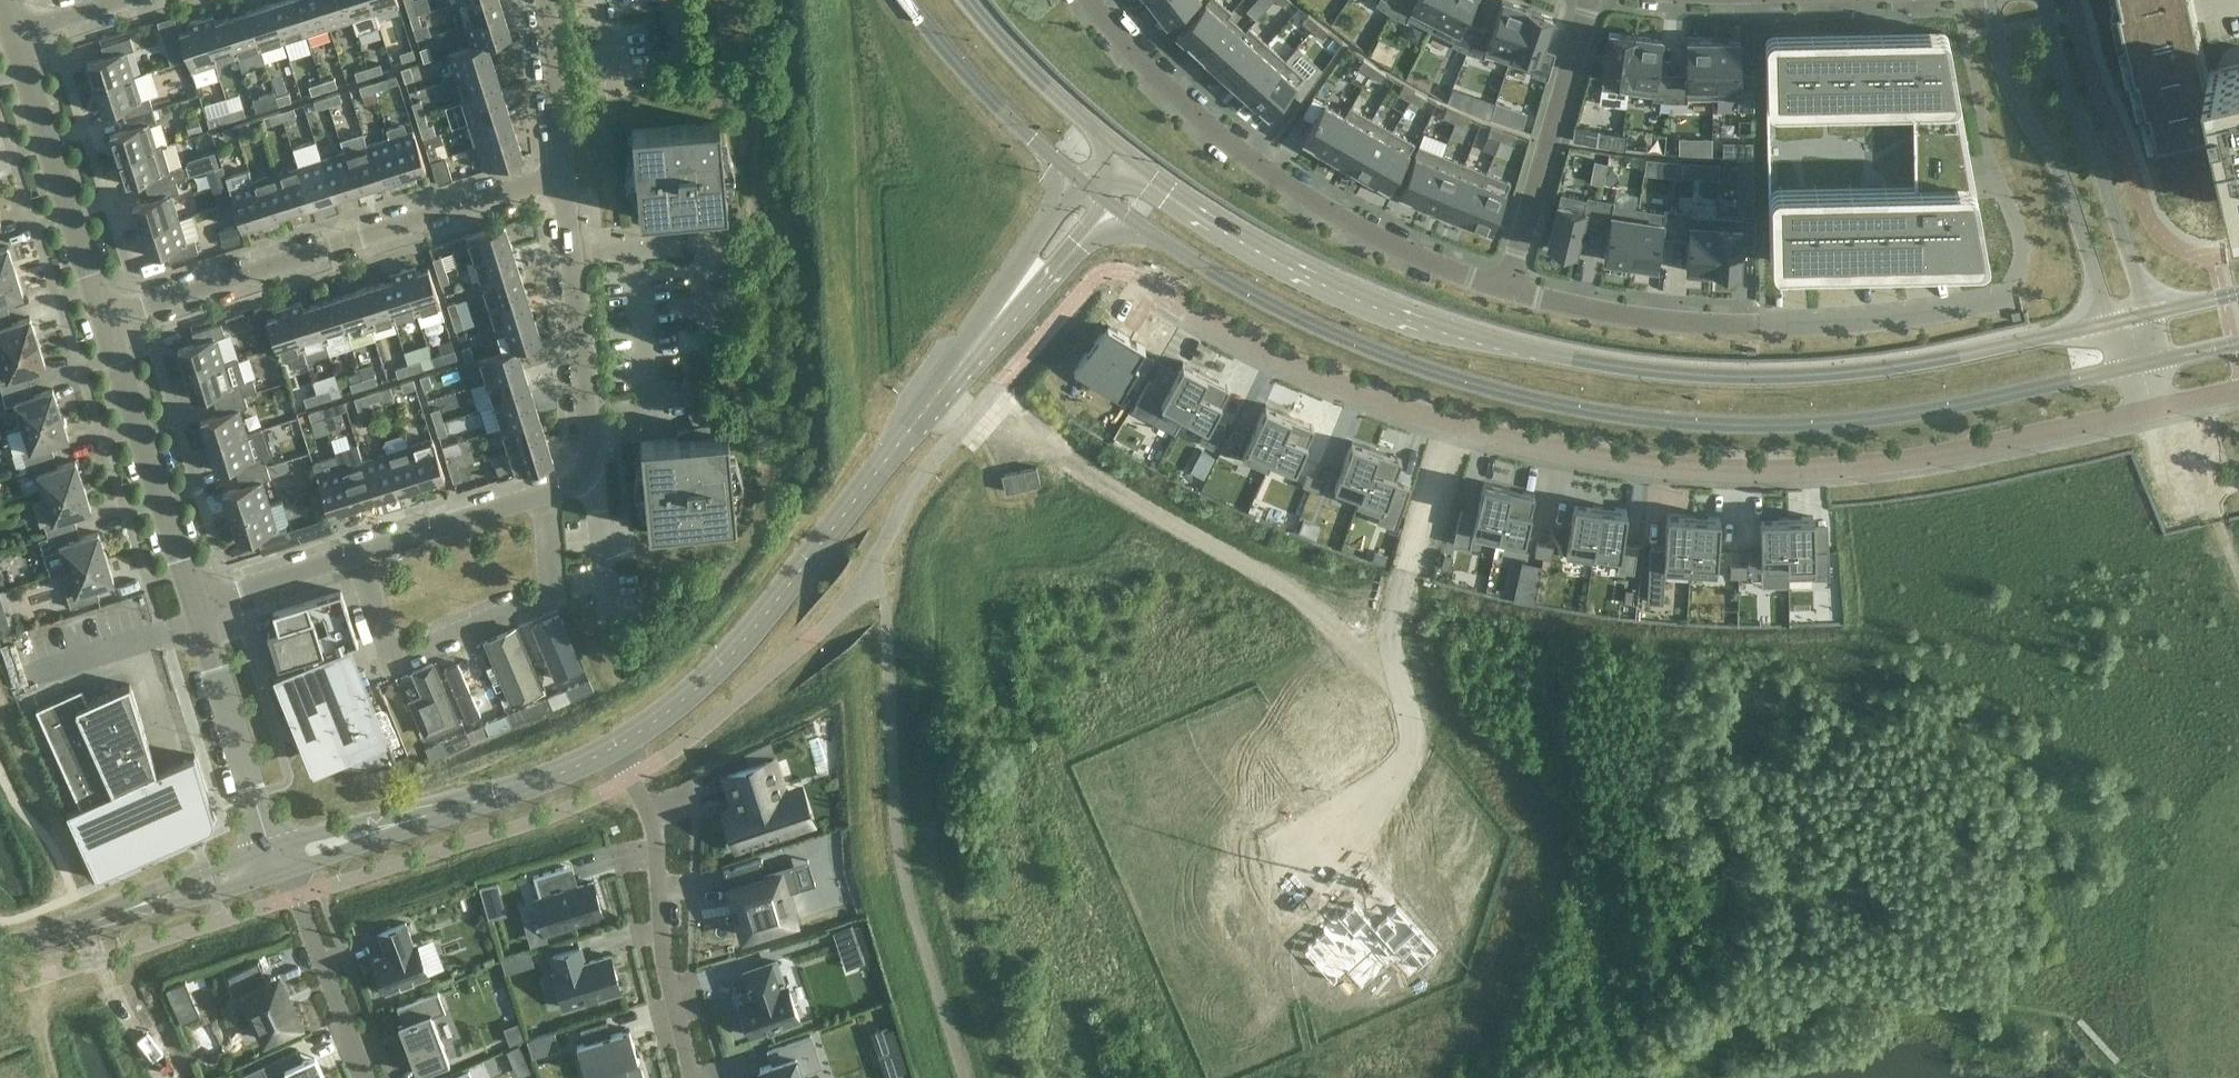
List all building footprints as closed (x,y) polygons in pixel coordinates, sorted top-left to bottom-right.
[(272,3),(284,42),(307,35),(296,0),(282,0),(272,3)] [(307,35),(330,27),(321,0),(296,0),(307,35)] [(330,27),(353,20),(346,0),(321,0),(330,27)] [(355,19),(359,33),(380,26),(376,13),(372,0),(346,0),(353,20),(355,19)] [(376,13),(399,5),(398,0),(372,0),(376,13)] [(410,16),(419,13),(425,11),(421,0),(416,0),(415,1),(414,0),(405,0),(410,16)] [(465,24),(504,12),(500,0),(461,0),(458,1),(465,24)] [(1152,3),(1168,23),(1198,0),(1157,0),(1152,3)] [(1196,51),(1228,15),(1229,16),(1233,12),(1220,0),(1208,0),(1178,34),(1196,51)] [(1376,3),(1391,13),(1398,0),(1378,0),(1376,3)] [(1445,0),(1398,0),(1391,13),(1407,21),(1408,18),(1431,29),(1445,0)] [(1431,29),(1454,40),(1452,43),(1468,51),(1479,25),(1468,20),(1466,19),(1471,9),(1470,9),(1475,0),(1445,0),(1431,29)] [(1490,29),(1479,25),(1468,51),(1484,57),(1486,54),(1510,62),(1528,9),(1503,0),(1496,20),(1492,30),(1490,29)] [(2117,6),(2113,7),(2129,77),(2132,77),(2140,111),(2143,110),(2151,144),(2223,128),(2238,200),(2238,66),(2222,70),(2210,72),(2199,23),(2194,0),(2115,0),(2117,6)] [(272,3),(249,10),(261,49),(284,42),(272,3)] [(1528,9),(1510,62),(1534,70),(1532,73),(1547,78),(1548,79),(1556,52),(1545,48),(1543,47),(1546,37),(1553,17),(1528,9)] [(249,10),(226,18),(238,56),(261,49),(249,10)] [(465,24),(472,47),(487,42),(488,43),(511,35),(504,12),(465,24)] [(419,13),(410,16),(414,29),(418,28),(423,26),(419,13)] [(1312,29),(1318,22),(1308,13),(1302,20),(1312,29)] [(214,15),(201,19),(216,64),(238,56),(226,18),(216,21),(214,15)] [(1196,51),(1214,67),(1246,31),(1245,30),(1229,16),(1228,15),(1196,51)] [(216,64),(201,19),(189,22),(191,29),(180,32),(192,71),(216,64)] [(1329,31),(1318,22),(1312,29),(1323,38),(1329,31)] [(414,29),(417,39),(432,35),(428,24),(423,26),(418,28),(414,29)] [(1214,67),(1232,83),(1268,43),(1249,26),(1245,30),(1246,31),(1214,67)] [(1766,42),(1765,42),(1767,100),(1769,191),(1770,254),(1770,255),(1771,256),(1771,258),(1772,259),(1773,259),(1774,260),(1775,261),(1776,261),(1777,262),(1778,262),(1779,262),(1977,258),(1978,258),(1980,257),(1981,257),(1982,256),(1983,255),(1984,255),(1984,254),(1985,252),(1985,251),(1985,250),(1985,249),(1985,248),(1977,203),(1978,203),(1977,198),(1976,198),(1973,198),(1973,182),(1972,173),(1969,153),(1968,153),(1958,95),(1948,37),(1948,36),(1947,35),(1946,34),(1946,33),(1945,32),(1944,31),(1942,31),(1941,31),(1940,30),(1774,34),(1773,34),(1772,35),(1770,35),(1769,36),(1768,37),(1767,38),(1767,39),(1766,41),(1766,42)] [(1602,88),(1628,91),(1636,36),(1610,32),(1607,53),(1605,63),(1605,64),(1602,88)] [(1653,98),(1670,101),(1672,73),(1658,71),(1660,60),(1662,39),(1636,36),(1628,91),(1654,95),(1653,98)] [(87,63),(95,88),(134,76),(126,52),(135,49),(131,37),(102,46),(105,57),(87,63)] [(1688,97),(1713,98),(1714,41),(1687,41),(1687,62),(1687,73),(1672,73),(1670,101),(1688,101),(1688,97)] [(1741,42),(1714,41),(1713,98),(1738,98),(1738,109),(1754,109),(1754,73),(1740,73),(1741,63),(1740,63),(1741,42)] [(448,54),(456,77),(495,65),(488,43),(487,42),(472,47),(448,54)] [(1232,83),(1250,99),(1286,59),(1268,43),(1232,83)] [(420,49),(424,62),(433,59),(429,46),(420,49)] [(400,53),(403,61),(416,57),(413,48),(400,53)] [(1304,76),(1286,59),(1250,99),(1269,116),(1304,76)] [(1359,66),(1370,74),(1375,66),(1364,59),(1359,66)] [(381,63),(368,67),(371,76),(384,72),(381,63)] [(456,77),(463,100),(502,88),(495,65),(456,77)] [(402,69),(406,82),(414,79),(410,66),(402,69)] [(1386,74),(1375,66),(1370,74),(1381,82),(1386,74)] [(371,76),(368,67),(355,71),(358,80),(371,76)] [(121,107),(124,118),(154,109),(150,96),(141,99),(134,76),(95,88),(103,113),(121,107)] [(335,77),(323,81),(325,90),(338,86),(335,77)] [(386,78),(373,82),(375,91),(388,87),(386,78)] [(325,90),(323,81),(310,85),(312,94),(325,90)] [(375,91),(373,82),(360,86),(363,95),(375,91)] [(1399,93),(1411,99),(1415,91),(1404,85),(1399,93)] [(463,100),(470,123),(509,111),(502,88),(463,100)] [(279,104),(277,96),(275,91),(252,98),(256,112),(279,104)] [(1427,98),(1415,91),(1411,99),(1423,106),(1427,98)] [(290,92),(277,96),(279,104),(292,100),(290,92)] [(340,92),(327,96),(330,105),(343,101),(340,92)] [(330,105),(327,96),(314,100),(317,109),(330,105)] [(413,103),(417,116),(425,113),(421,100),(413,103)] [(233,119),(231,110),(228,103),(211,108),(213,116),(218,114),(221,123),(233,119)] [(1303,140),(1325,153),(1346,115),(1345,115),(1324,103),(1303,140)] [(244,106),(231,110),(233,119),(246,115),(244,106)] [(1346,165),(1372,118),(1350,106),(1345,115),(1346,115),(1325,153),(1346,165)] [(294,107),(281,111),(284,120),(297,116),(294,107)] [(1443,116),(1455,122),(1459,113),(1447,108),(1443,116)] [(110,134),(118,159),(156,147),(149,123),(157,121),(154,109),(124,118),(128,129),(110,134)] [(284,120),(281,111),(269,115),(271,124),(284,120)] [(470,123),(478,146),(516,134),(509,111),(470,123)] [(417,116),(424,138),(436,134),(433,124),(429,126),(425,113),(417,116)] [(1459,113),(1455,122),(1468,127),(1472,119),(1459,113)] [(1346,165),(1367,176),(1393,130),(1372,118),(1346,165)] [(248,121),(236,125),(238,134),(251,130),(248,121)] [(640,217),(662,215),(679,213),(679,219),(689,220),(690,212),(728,209),(720,121),(632,129),(640,217)] [(388,129),(391,137),(405,182),(417,179),(415,172),(426,169),(414,130),(406,133),(403,124),(388,129)] [(238,134),(236,125),(223,129),(226,138),(238,134)] [(1488,135),(1501,139),(1504,131),(1491,126),(1488,135)] [(1393,130),(1367,176),(1389,189),(1415,143),(1393,130)] [(1626,148),(1628,134),(1600,130),(1598,144),(1626,148)] [(1516,135),(1504,131),(1501,139),(1514,144),(1516,135)] [(424,138),(431,161),(440,158),(436,146),(444,143),(441,133),(424,138)] [(516,134),(478,146),(485,170),(524,157),(516,134)] [(391,137),(368,145),(380,183),(390,180),(393,186),(405,182),(391,137)] [(169,143),(156,147),(118,159),(126,184),(143,178),(147,189),(176,180),(188,176),(184,162),(176,165),(169,143)] [(368,145),(345,152),(357,191),(380,183),(368,145)] [(1399,194),(1423,203),(1443,154),(1419,145),(1399,194)] [(345,152),(322,159),(334,198),(357,191),(345,152)] [(1423,203),(1445,212),(1465,163),(1443,154),(1423,203)] [(440,158),(431,161),(438,184),(453,180),(446,156),(440,158)] [(322,159),(299,166),(311,205),(334,198),(322,159)] [(1445,212),(1467,221),(1487,172),(1465,163),(1445,212)] [(299,166),(276,174),(288,212),(311,205),(299,166)] [(268,226),(253,181),(250,171),(226,178),(242,227),(253,223),(255,230),(268,226)] [(1487,172),(1467,221),(1491,231),(1511,181),(1487,172)] [(276,174),(253,181),(268,226),(280,222),(278,216),(288,212),(276,174)] [(133,206),(140,231),(179,219),(172,195),(180,192),(176,180),(147,189),(150,200),(133,206)] [(1596,226),(1601,198),(1588,195),(1587,199),(1561,192),(1559,203),(1558,204),(1548,247),(1575,254),(1580,233),(1583,223),(1596,226)] [(1614,200),(1601,198),(1596,226),(1609,228),(1607,239),(1604,259),(1631,263),(1639,207),(1614,204),(1614,200)] [(1662,236),(1675,237),(1678,209),(1665,208),(1664,211),(1639,207),(1631,263),(1657,267),(1660,246),(1662,236)] [(1687,270),(1713,272),(1717,215),(1691,214),(1691,210),(1678,209),(1675,237),(1688,238),(1688,249),(1687,270)] [(1717,215),(1713,272),(1740,273),(1741,252),(1742,241),(1755,242),(1755,214),(1742,213),(1742,217),(1717,215)] [(179,219),(140,231),(148,256),(166,250),(170,261),(199,252),(195,239),(187,242),(179,219)] [(466,236),(474,260),(512,248),(505,224),(466,236)] [(16,271),(8,246),(0,248),(0,276),(16,271)] [(474,260),(481,283),(520,271),(512,248),(474,260)] [(433,259),(437,271),(446,269),(442,256),(433,259)] [(416,265),(404,269),(421,326),(445,318),(429,268),(418,271),(416,265)] [(393,279),(383,282),(395,321),(418,314),(404,269),(391,273),(393,279)] [(446,269),(437,271),(441,284),(450,281),(446,269)] [(9,312),(6,301),(24,295),(16,271),(0,276),(0,315),(9,312)] [(481,283),(488,306),(527,294),(520,271),(481,283)] [(383,282),(360,290),(372,328),(395,321),(383,282)] [(360,290),(337,297),(349,336),(372,328),(360,290)] [(488,306),(495,329),(534,316),(527,294),(488,306)] [(353,347),(349,336),(337,297),(314,304),(330,354),(353,347)] [(301,301),(289,305),(306,359),(308,359),(308,361),(330,354),(314,304),(303,307),(301,301)] [(448,304),(452,317),(461,314),(457,302),(448,304)] [(306,359),(289,305),(277,309),(279,315),(267,319),(280,358),(287,355),(290,364),(306,359)] [(38,342),(31,317),(13,323),(9,312),(0,315),(0,355),(38,342)] [(461,314),(452,317),(456,330),(465,327),(461,314)] [(495,329),(502,351),(503,352),(518,347),(518,348),(542,340),(534,316),(495,329)] [(196,344),(178,349),(186,374),(224,362),(217,338),(225,336),(222,323),(192,332),(196,344)] [(1108,325),(1079,362),(1074,369),(1114,393),(1120,397),(1129,382),(1137,387),(1154,358),(1143,351),(1146,348),(1108,325)] [(3,393),(32,384),(29,373),(46,367),(38,342),(0,355),(0,384),(3,393)] [(462,349),(466,362),(475,360),(471,346),(462,349)] [(478,358),(486,382),(525,370),(518,348),(518,347),(503,352),(502,351),(478,358)] [(256,350),(259,370),(270,368),(267,348),(256,350)] [(442,353),(445,362),(458,358),(455,349),(442,353)] [(239,357),(224,362),(186,374),(194,399),(212,393),(215,404),(244,395),(257,391),(253,379),(247,381),(239,357)] [(421,360),(408,364),(411,373),(424,369),(421,360)] [(1149,379),(1133,410),(1153,420),(1155,417),(1176,428),(1174,432),(1175,432),(1182,419),(1181,418),(1184,413),(1206,373),(1183,361),(1168,389),(1149,379)] [(411,373),(408,364),(396,368),(398,377),(411,373)] [(486,382),(493,405),(532,393),(525,370),(486,382)] [(1184,413),(1181,418),(1182,419),(1205,431),(1200,440),(1213,447),(1227,423),(1214,416),(1230,386),(1206,373),(1184,413)] [(376,374),(363,378),(366,387),(378,383),(376,374)] [(420,377),(424,389),(433,387),(429,374),(420,377)] [(366,387),(363,378),(350,383),(353,391),(366,387)] [(414,378),(401,383),(404,391),(417,387),(414,378)] [(15,402),(22,426),(61,414),(53,389),(35,394),(32,384),(3,393),(6,405),(15,402)] [(390,386),(368,393),(370,402),(379,399),(380,405),(395,400),(390,386)] [(330,389),(317,393),(320,402),(333,398),(330,389)] [(320,402),(317,393),(304,397),(307,406),(320,402)] [(370,402),(368,393),(355,397),(357,406),(370,402)] [(493,405),(500,428),(539,415),(532,393),(493,405)] [(201,421),(209,446),(247,433),(240,410),(248,407),(244,395),(215,404),(219,415),(201,421)] [(344,401),(322,408),(325,417),(347,410),(344,401)] [(1266,404),(1243,455),(1268,467),(1270,462),(1290,415),(1266,404)] [(431,410),(435,423),(444,420),(440,407),(431,410)] [(325,417),(322,408),(309,412),(312,421),(325,417)] [(21,452),(25,464),(55,455),(51,444),(69,439),(61,414),(22,426),(30,449),(21,452)] [(500,428),(508,451),(546,438),(539,415),(500,428)] [(1290,415),(1270,462),(1293,472),(1314,425),(1290,415)] [(444,420),(435,423),(439,436),(448,433),(444,420)] [(289,423),(278,424),(280,445),(291,443),(289,423)] [(234,465),(238,476),(267,466),(266,462),(268,461),(271,455),(262,429),(247,433),(209,446),(216,471),(234,465)] [(641,441),(649,529),(737,521),(729,433),(690,437),(688,429),(678,432),(679,438),(641,441)] [(383,442),(386,453),(399,492),(422,485),(409,446),(406,435),(402,432),(385,437),(383,442)] [(1227,437),(1221,449),(1229,453),(1235,441),(1227,437)] [(445,477),(433,438),(409,446),(422,485),(445,477)] [(546,438),(508,451),(494,455),(501,477),(497,478),(498,480),(554,462),(546,438)] [(1352,440),(1335,489),(1359,497),(1377,449),(1352,440)] [(1359,497),(1357,502),(1381,511),(1378,521),(1396,528),(1410,488),(1393,482),(1402,458),(1377,449),(1359,497)] [(399,492),(386,453),(363,460),(376,499),(399,492)] [(446,456),(450,469),(458,466),(454,453),(446,456)] [(38,474),(45,497),(84,485),(76,460),(58,466),(55,455),(25,464),(29,477),(38,474)] [(353,506),(341,468),(337,455),(313,462),(329,514),(353,506)] [(363,460),(341,468),(353,506),(376,499),(363,460)] [(223,492),(231,517),(270,505),(262,481),(271,479),(267,466),(238,476),(241,487),(223,492)] [(458,466),(450,469),(454,482),(462,479),(458,466)] [(1002,474),(1006,491),(1041,484),(1037,466),(1002,474)] [(1307,473),(1302,486),(1311,489),(1316,477),(1307,473)] [(1316,477),(1311,489),(1319,492),(1324,480),(1316,477)] [(1462,509),(1454,544),(1471,547),(1473,538),(1497,543),(1509,488),(1483,482),(1476,512),(1462,509)] [(92,510),(84,485),(45,497),(45,498),(34,502),(41,525),(44,524),(48,536),(77,527),(74,516),(92,510)] [(1509,488),(1497,543),(1523,549),(1535,494),(1509,488)] [(270,505),(231,517),(239,542),(257,536),(260,547),(290,538),(286,525),(289,521),(282,500),(270,505)] [(1575,501),(1566,557),(1594,561),(1594,556),(1601,505),(1575,501)] [(1601,505),(1594,556),(1619,560),(1618,570),(1634,573),(1638,546),(1639,546),(1639,545),(1622,542),(1627,509),(1601,505)] [(1651,546),(1649,574),(1665,575),(1665,569),(1690,571),(1694,515),(1667,513),(1665,547),(1651,546)] [(1694,515),(1690,571),(1716,573),(1720,517),(1694,515)] [(1814,516),(1787,517),(1787,568),(1787,573),(1813,573),(1813,578),(1829,578),(1829,550),(1814,550),(1814,516)] [(1787,517),(1761,517),(1762,568),(1787,568),(1787,517)] [(51,574),(68,569),(107,557),(99,532),(81,537),(77,527),(48,536),(52,547),(44,550),(51,573),(51,574)] [(1537,542),(1535,555),(1543,557),(1546,544),(1537,542)] [(1546,544),(1543,557),(1552,559),(1555,545),(1546,544)] [(107,557),(68,569),(75,592),(67,595),(71,607),(100,598),(96,587),(114,581),(107,557)] [(1731,564),(1730,577),(1739,578),(1739,564),(1731,564)] [(1739,564),(1739,578),(1748,578),(1748,564),(1739,564)] [(150,569),(129,576),(132,586),(154,579),(150,569)] [(274,647),(273,647),(279,667),(304,659),(306,665),(274,678),(309,762),(327,755),(333,758),(339,761),(347,764),(353,765),(362,766),(368,766),(375,766),(382,765),(389,763),(396,761),(349,645),(358,642),(342,590),(273,612),(279,629),(276,629),(282,647),(275,649),(274,647)] [(560,612),(538,621),(566,683),(587,674),(560,612)] [(515,627),(484,640),(513,708),(543,695),(515,627)] [(460,665),(441,673),(462,721),(464,725),(481,717),(460,665)] [(438,666),(414,676),(424,699),(413,704),(427,738),(462,721),(441,673),(438,666)] [(594,691),(589,679),(567,689),(548,696),(553,708),(572,701),(594,691)] [(82,689),(36,709),(80,807),(67,813),(97,880),(212,827),(215,820),(195,755),(157,772),(130,684),(88,703),(82,689)] [(507,714),(513,726),(531,718),(553,708),(548,696),(507,714)] [(485,723),(490,735),(490,736),(513,726),(507,714),(485,723)] [(431,760),(431,761),(472,743),(466,731),(426,748),(431,760)] [(739,807),(726,811),(738,847),(774,835),(776,841),(798,834),(796,828),(806,824),(794,788),(785,791),(775,760),(728,775),(739,807)] [(763,858),(724,870),(734,904),(731,905),(732,906),(735,905),(737,913),(734,914),(735,915),(738,914),(744,935),(795,920),(786,892),(800,888),(793,864),(767,872),(763,858)] [(545,932),(603,914),(593,881),(572,888),(565,867),(534,876),(540,897),(535,899),(545,932)] [(1325,930),(1304,949),(1334,982),(1378,942),(1409,976),(1437,950),(1397,906),(1375,926),(1355,903),(1341,915),(1339,913),(1338,914),(1324,927),(1323,928),(1325,930)] [(429,976),(416,942),(414,943),(406,922),(379,932),(387,953),(374,958),(387,991),(429,976)] [(554,972),(565,1007),(621,990),(611,955),(585,963),(580,947),(553,956),(557,971),(554,972)] [(740,1002),(751,1035),(800,1018),(788,985),(786,986),(777,961),(743,972),(749,989),(749,990),(752,997),(743,1000),(740,1002)] [(244,992),(265,1039),(297,1025),(291,1011),(295,1009),(288,995),(284,997),(275,976),(267,980),(259,962),(228,975),(237,995),(244,992)] [(438,991),(397,1006),(403,1021),(409,1038),(405,1040),(418,1072),(450,1060),(433,1015),(446,1010),(438,991)] [(645,1077),(638,1055),(640,1054),(637,1043),(635,1044),(630,1029),(612,1034),(607,1020),(580,1028),(585,1042),(577,1045),(585,1072),(599,1068),(602,1077),(642,1077),(645,1077)] [(797,1057),(808,1054),(803,1038),(810,1036),(811,1036),(811,1035),(769,1049),(774,1063),(763,1067),(763,1066),(760,1067),(761,1069),(764,1077),(803,1077),(797,1057)] [(302,1059),(297,1048),(244,1072),(245,1076),(246,1075),(245,1073),(260,1066),(265,1077),(271,1077),(278,1075),(280,1077),(326,1077),(315,1053),(302,1059)]
